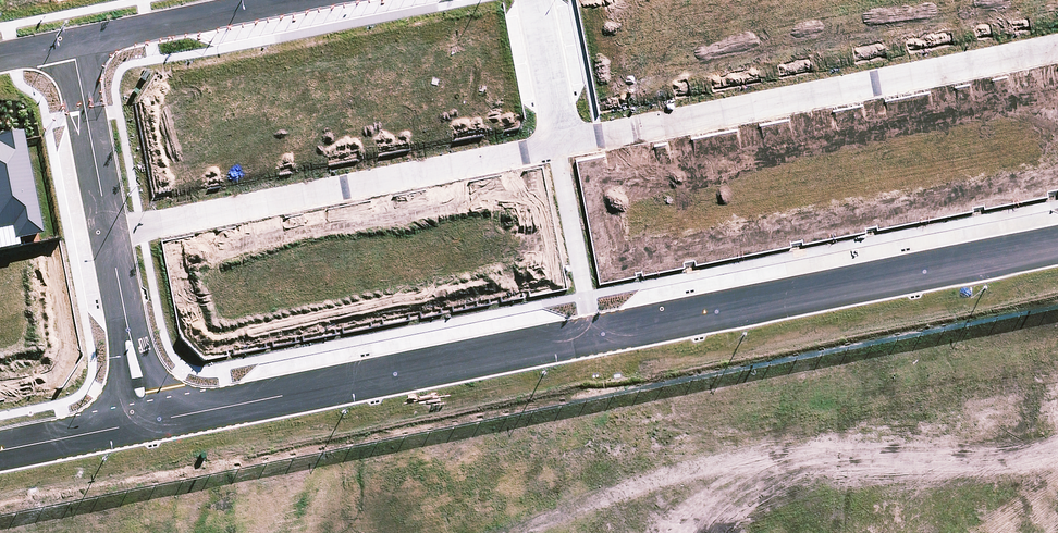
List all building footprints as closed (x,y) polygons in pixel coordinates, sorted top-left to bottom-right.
[(22,134),(0,138),(0,232),(11,230),(13,242),(42,237),(22,134)]
